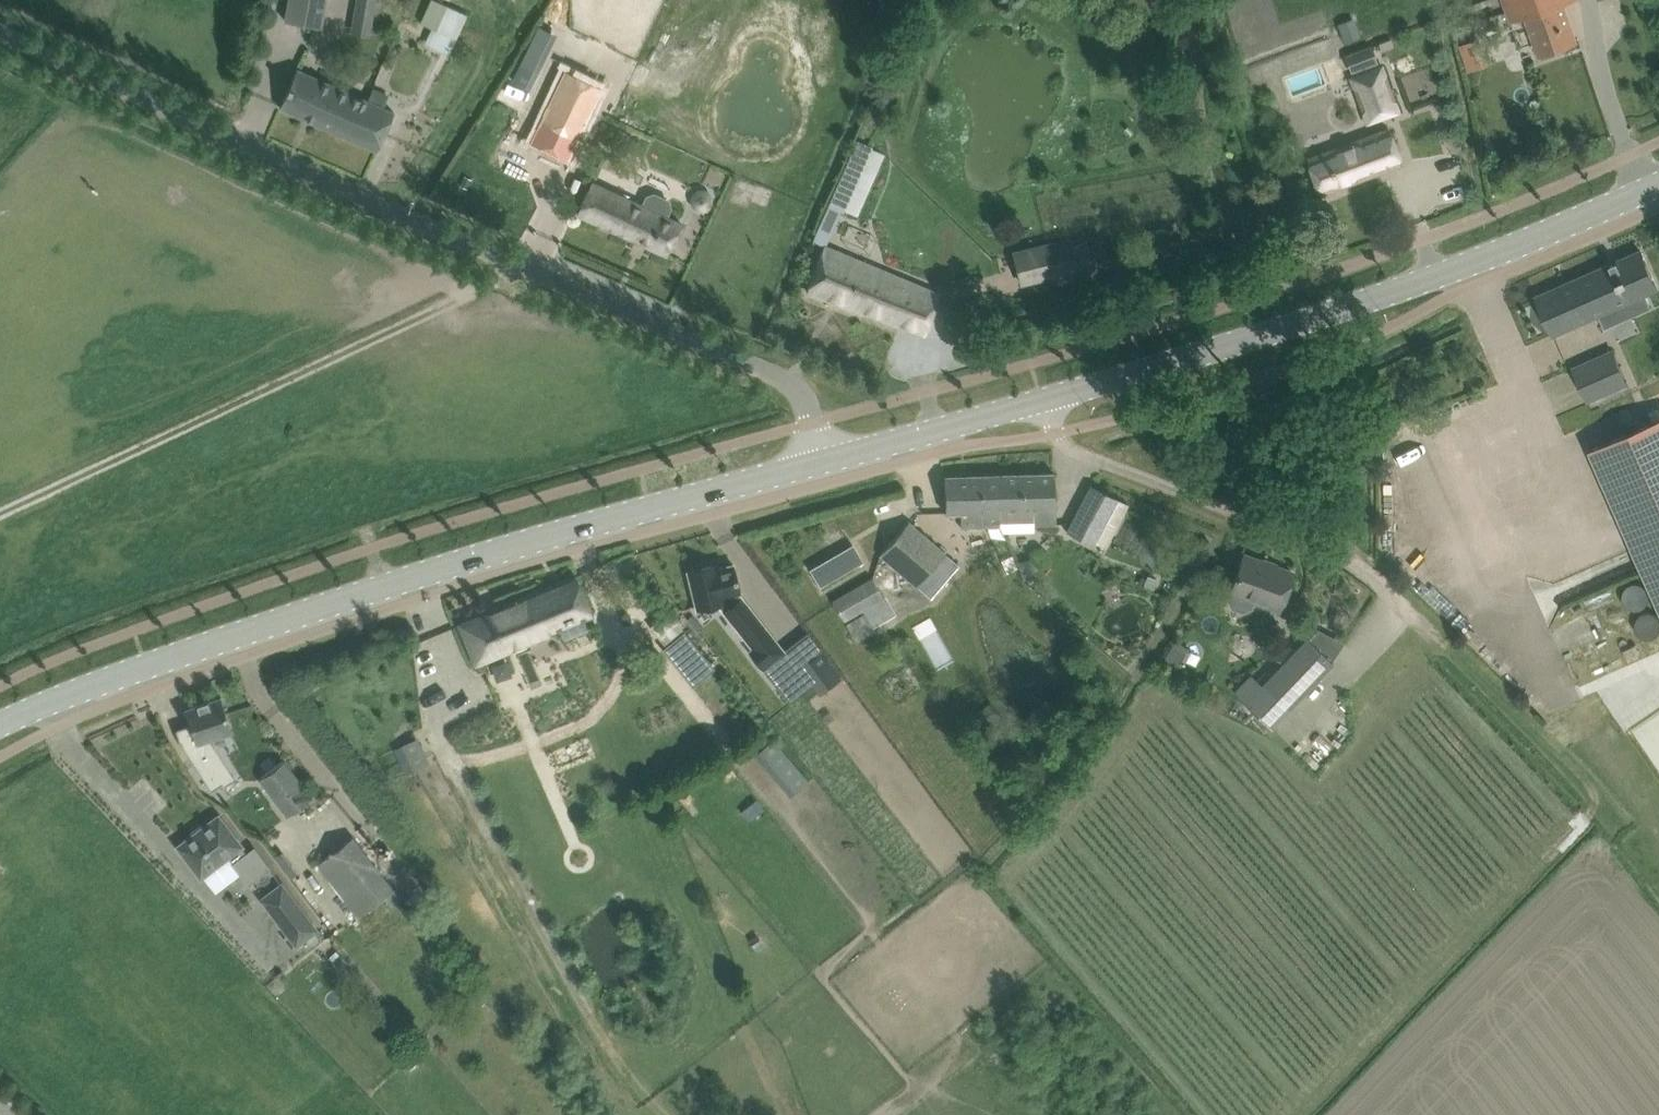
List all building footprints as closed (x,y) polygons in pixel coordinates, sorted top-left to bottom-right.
[(285,20),(318,26),(322,26),(326,0),(289,0),(285,20)] [(371,24),(376,0),(356,0),(353,21),(371,24)] [(449,53),(467,13),(439,0),(430,0),(421,21),(440,30),(432,46),(449,53)] [(1505,1),(1512,22),(1527,16),(1540,54),(1577,40),(1564,3),(1574,0),(1504,0),(1505,1)] [(1498,26),(1494,14),(1482,18),(1486,30),(1498,26)] [(538,72),(557,34),(539,25),(520,63),(538,72)] [(1468,70),(1490,65),(1484,37),(1461,43),(1468,70)] [(1351,72),(1378,62),(1372,44),(1345,53),(1351,72)] [(1348,76),(1366,125),(1401,112),(1384,64),(1348,76)] [(280,107),(377,150),(394,111),(297,68),(280,107)] [(541,121),(577,138),(601,87),(566,70),(541,121)] [(1307,159),(1312,173),(1320,193),(1401,163),(1389,129),(1307,159)] [(877,150),(856,141),(828,205),(836,209),(844,212),(845,210),(850,212),(871,162),(877,150)] [(666,254),(681,222),(665,215),(670,207),(667,199),(654,193),(647,196),(643,205),(592,181),(577,213),(666,254)] [(705,190),(701,189),(697,190),(693,192),(691,195),(689,199),(689,203),(691,207),(693,210),(697,212),(701,212),(705,212),(708,210),(711,207),(712,203),(712,199),(711,195),(708,192),(705,190)] [(1070,235),(1012,250),(1021,285),(1079,270),(1070,235)] [(808,292),(925,334),(939,293),(825,246),(808,292)] [(1553,333),(1606,310),(1612,324),(1651,307),(1645,293),(1658,287),(1641,250),(1537,296),(1553,333)] [(1599,356),(1573,368),(1587,400),(1613,389),(1599,356)] [(1591,450),(1658,604),(1658,419),(1591,450)] [(1003,511),(1004,526),(1006,531),(1034,530),(1034,525),(1056,525),(1054,472),(1002,474),(1003,511)] [(962,527),(984,527),(989,527),(991,536),(1005,538),(1003,531),(1006,531),(1004,526),(1003,511),(1002,474),(945,476),(945,497),(946,512),(961,511),(962,527)] [(1091,484),(1066,530),(1094,545),(1095,542),(1104,547),(1128,503),(1091,484)] [(958,563),(945,553),(909,522),(880,555),(930,597),(958,563)] [(853,544),(811,568),(821,585),(820,585),(821,587),(864,561),(863,560),(862,561),(853,544)] [(1243,555),(1232,586),(1227,598),(1231,607),(1243,612),(1252,607),(1254,603),(1279,612),(1293,573),(1292,573),(1292,574),(1275,568),(1275,567),(1243,555)] [(716,564),(688,571),(697,609),(718,603),(753,648),(750,650),(764,668),(777,685),(798,668),(785,651),(739,593),(740,592),(733,564),(717,568),(716,564)] [(591,614),(584,596),(576,576),(460,623),(476,662),(559,628),(563,638),(586,628),(582,618),(591,614)] [(1147,576),(1144,586),(1155,589),(1158,579),(1147,576)] [(845,620),(883,598),(872,578),(834,601),(845,620)] [(875,630),(864,612),(846,623),(857,641),(875,630)] [(662,648),(692,685),(714,667),(684,630),(662,648)] [(1176,637),(1164,660),(1181,669),(1193,646),(1176,637)] [(1272,727),(1287,712),(1333,663),(1307,638),(1260,686),(1250,677),(1236,692),(1272,727)] [(822,653),(812,660),(832,686),(841,679),(822,653)] [(802,704),(826,686),(817,674),(793,691),(802,704)] [(191,725),(176,730),(181,744),(211,790),(231,777),(207,739),(233,731),(221,696),(185,708),(191,725)] [(396,746),(407,773),(432,762),(421,736),(396,746)] [(775,738),(757,755),(795,796),(813,779),(775,738)] [(284,759),(261,777),(289,815),(300,806),(302,804),(312,797),(307,789),(284,759)] [(219,814),(177,846),(201,877),(203,876),(212,888),(237,869),(248,884),(270,867),(254,846),(247,852),(242,846),(243,845),(219,814)] [(357,916),(395,889),(356,836),(318,863),(357,916)] [(317,929),(282,883),(261,899),(296,945),(317,929)]
